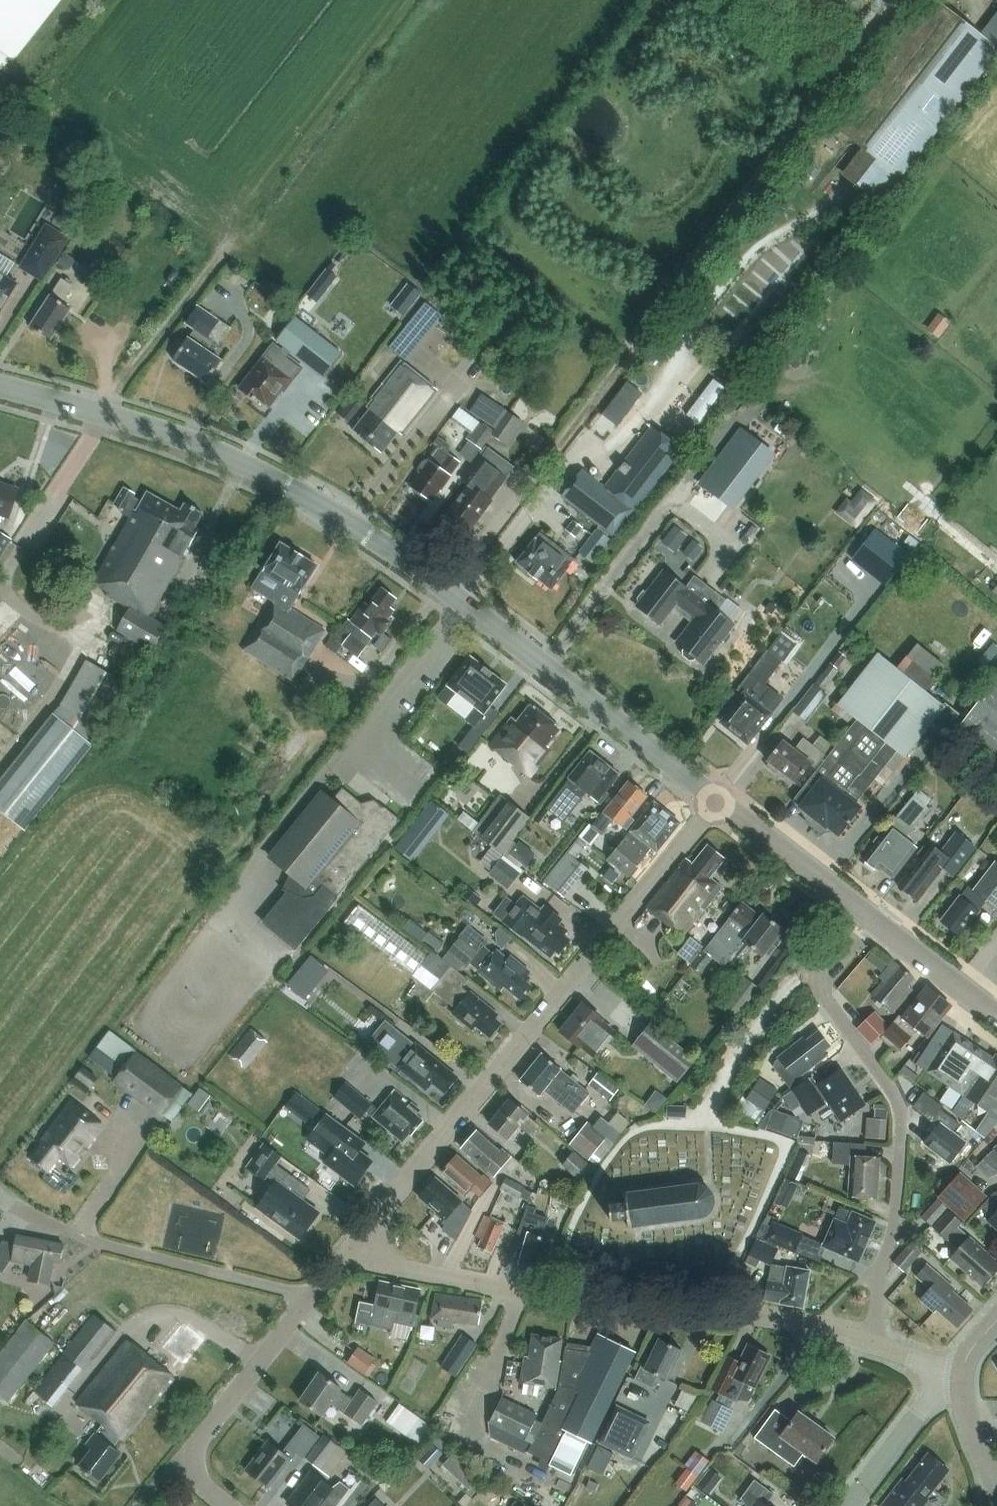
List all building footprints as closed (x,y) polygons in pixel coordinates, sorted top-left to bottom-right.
[(58,0),(0,0),(0,50),(12,59),(58,0)] [(939,2),(838,128),(884,165),(865,189),(882,203),(996,59),(996,48),(939,2)] [(9,119),(0,112),(0,130),(9,119)] [(42,281),(68,239),(47,226),(21,268),(42,281)] [(318,303),(338,277),(332,272),(337,266),(332,262),(307,294),(318,303)] [(17,284),(0,273),(0,311),(17,284)] [(70,284),(72,281),(67,278),(65,281),(61,279),(31,326),(52,340),(64,321),(66,322),(71,314),(69,312),(72,308),(63,302),(73,286),(70,284)] [(394,302),(409,313),(423,294),(408,283),(394,302)] [(220,345),(231,329),(198,305),(186,322),(195,328),(173,359),(206,382),(222,360),(210,352),(216,343),(220,345)] [(421,310),(406,327),(420,338),(434,320),(421,310)] [(263,357),(239,388),(254,400),(256,397),(259,399),(257,401),(263,405),(265,404),(269,407),(280,392),(284,387),(286,388),(302,368),(287,356),(291,351),(324,377),(342,353),(295,316),(277,341),(284,346),(280,351),(273,345),(264,358),(263,357)] [(745,345),(739,353),(747,359),(753,351),(745,345)] [(373,400),(368,407),(370,409),(354,430),(382,453),(399,432),(403,435),(439,390),(402,361),(371,399),(373,400)] [(696,426),(719,397),(708,389),(685,418),(696,426)] [(629,403),(616,393),(588,430),(600,439),(629,403)] [(355,414),(343,404),(337,412),(349,422),(355,414)] [(508,411),(493,432),(492,433),(504,442),(520,419),(508,411)] [(467,439),(480,449),(492,433),(493,432),(479,422),(467,439)] [(605,486),(582,469),(562,495),(613,536),(634,510),(635,511),(682,450),(652,426),(605,486)] [(740,428),(700,481),(734,508),(775,454),(740,428)] [(452,475),(451,474),(460,461),(443,449),(448,442),(439,436),(434,443),(437,445),(427,460),(427,459),(423,461),(419,467),(418,472),(421,474),(413,487),(415,489),(414,490),(422,496),(424,494),(432,500),(440,488),(442,490),(452,475)] [(488,447),(464,479),(469,483),(462,493),(463,494),(450,512),(459,519),(459,522),(465,526),(467,526),(470,528),(483,511),(488,510),(490,506),(490,502),(492,499),(490,498),(514,466),(488,447)] [(9,517),(18,489),(0,483),(0,514),(9,517)] [(194,528),(203,512),(186,503),(180,512),(145,492),(141,501),(133,496),(134,494),(125,488),(108,519),(124,528),(93,582),(111,592),(110,594),(129,605),(116,629),(157,653),(171,629),(149,617),(198,530),(194,528)] [(567,530),(575,536),(582,527),(574,520),(567,530)] [(686,535),(675,527),(667,538),(678,546),(686,535)] [(579,551),(593,562),(611,539),(597,528),(579,551)] [(12,539),(0,531),(0,557),(12,539)] [(532,573),(531,575),(537,581),(539,579),(552,589),(575,559),(540,532),(517,561),(532,573)] [(856,558),(887,582),(907,557),(875,532),(856,558)] [(693,541),(684,553),(693,560),(702,548),(693,541)] [(278,596),(245,650),(293,680),(325,628),(291,607),(317,565),(281,543),(262,574),(263,574),(257,583),(278,596)] [(701,662),(713,647),(714,648),(719,642),(721,643),(725,643),(730,636),(730,632),(728,630),(733,623),(717,611),(725,599),(694,575),(685,587),(665,571),(648,592),(647,591),(642,591),(637,598),(638,602),(639,604),(637,606),(658,623),(672,605),(673,605),(677,599),(697,614),(691,623),(688,627),(690,629),(678,644),(684,648),(682,650),(683,655),(689,660),(694,659),(695,657),(701,662)] [(394,609),(390,606),(395,598),(381,588),(369,604),(365,601),(337,639),(359,655),(377,631),(381,635),(391,622),(387,619),(394,609)] [(911,640),(893,665),(924,688),(942,662),(911,640)] [(744,692),(721,721),(748,742),(782,698),(764,685),(782,660),(766,649),(738,688),(744,692)] [(839,651),(830,663),(837,669),(846,657),(839,651)] [(931,725),(950,739),(966,719),(945,703),(944,705),(878,654),(838,705),(855,717),(851,722),(825,755),(816,769),(817,768),(827,776),(824,780),(822,779),(801,806),(826,826),(827,824),(839,834),(848,822),(849,823),(858,812),(857,811),(860,808),(855,804),(885,765),(894,772),(931,725)] [(505,684),(471,658),(449,686),(483,712),(505,684)] [(60,704),(60,705),(53,712),(0,779),(0,810),(25,830),(93,744),(128,683),(106,671),(86,659),(60,704)] [(966,719),(950,739),(996,775),(996,678),(966,719)] [(806,722),(827,694),(814,684),(793,712),(806,722)] [(836,703),(832,708),(841,715),(851,722),(855,717),(838,705),(836,703)] [(547,744),(560,727),(531,704),(518,721),(512,717),(491,744),(530,775),(552,748),(547,744)] [(487,729),(477,721),(458,745),(469,753),(487,729)] [(770,763),(767,767),(775,773),(778,769),(796,783),(811,764),(816,769),(825,755),(803,738),(794,749),(783,741),(767,761),(770,763)] [(619,774),(591,751),(570,778),(546,809),(563,822),(587,792),(601,803),(609,794),(605,791),(619,774)] [(603,835),(615,819),(627,828),(634,820),(631,817),(648,796),(628,781),(592,826),(590,824),(579,837),(591,847),(601,834),(603,835)] [(338,899),(400,819),(384,806),(374,819),(366,812),(366,811),(366,810),(367,810),(367,809),(367,808),(366,807),(366,806),(342,787),(331,801),(321,793),(270,857),(296,878),(290,892),(283,889),(282,890),(287,892),(289,893),(264,922),(296,950),(339,899),(338,899)] [(919,789),(913,796),(926,806),(931,799),(926,795),(919,789)] [(877,872),(881,868),(893,878),(917,847),(905,838),(928,808),(926,806),(913,796),(882,835),(878,836),(873,843),(874,846),(862,860),(877,872)] [(529,819),(504,800),(478,834),(502,853),(529,819)] [(397,844),(395,847),(410,860),(448,814),(432,801),(397,844)] [(636,867),(651,848),(656,852),(680,822),(655,802),(609,860),(629,875),(631,873),(633,875),(638,868),(636,867)] [(931,844),(898,887),(917,902),(939,874),(938,873),(941,868),(952,877),(975,847),(955,832),(940,851),(931,844)] [(510,855),(520,863),(525,867),(535,855),(520,843),(518,845),(510,855)] [(568,851),(544,880),(563,895),(580,875),(574,871),(581,863),(575,858),(581,851),(573,844),(568,851)] [(724,858),(708,845),(693,864),(687,858),(647,907),(682,935),(712,898),(714,899),(723,888),(709,877),(724,858)] [(507,889),(520,872),(501,858),(489,874),(507,889)] [(986,901),(996,909),(996,861),(996,860),(974,890),(968,885),(941,920),(960,935),(986,901)] [(506,899),(495,913),(504,920),(504,921),(522,935),(522,934),(550,957),(556,950),(559,953),(570,939),(564,935),(567,931),(559,923),(562,919),(545,905),(541,910),(523,896),(515,906),(506,899)] [(761,955),(764,952),(768,956),(775,947),(771,944),(783,929),(763,913),(760,917),(742,903),(704,951),(703,950),(691,966),(701,974),(713,959),(722,965),(732,952),(742,959),(751,947),(761,955)] [(459,988),(467,978),(450,965),(450,966),(431,951),(425,958),(359,904),(346,920),(413,974),(455,1008),(452,1012),(473,1029),(476,1026),(490,1037),(501,1023),(495,1018),(498,1014),(469,991),(467,995),(459,988)] [(410,919),(402,928),(420,943),(423,939),(438,951),(444,943),(429,932),(428,934),(410,919)] [(512,938),(500,927),(495,932),(497,944),(502,949),(512,938)] [(466,968),(481,950),(461,934),(446,952),(466,968)] [(675,951),(689,962),(702,945),(688,934),(675,951)] [(521,999),(531,986),(524,981),(528,976),(496,949),(478,970),(500,989),(503,985),(521,999)] [(881,959),(872,951),(866,958),(875,966),(881,959)] [(299,971),(288,984),(304,998),(315,984),(327,969),(311,956),(299,971)] [(893,1013),(912,989),(906,985),(913,977),(894,962),(891,963),(879,978),(882,980),(871,995),(893,1013)] [(737,1015),(742,1010),(759,988),(744,976),(722,1003),(737,1015)] [(897,1052),(900,1048),(914,1031),(922,1037),(924,1035),(926,1037),(951,1006),(926,987),(902,1017),(900,1015),(881,1039),(897,1052)] [(593,1057),(611,1034),(599,1024),(603,1020),(583,1004),(561,1031),(580,1047),(581,1047),(593,1057)] [(856,1029),(871,1046),(884,1034),(889,1029),(878,1017),(874,1021),(870,1017),(869,1018),(856,1029)] [(917,1064),(962,1094),(977,1073),(982,1076),(993,1058),(943,1024),(917,1064)] [(633,1047),(677,1083),(695,1061),(651,1025),(633,1047)] [(229,1054),(245,1066),(266,1040),(251,1028),(229,1054)] [(793,1090),(792,1089),(800,1083),(796,1078),(826,1055),(822,1051),(829,1046),(817,1031),(805,1041),(802,1038),(777,1057),(778,1059),(776,1061),(773,1067),(792,1091),(793,1090)] [(374,1050),(373,1051),(382,1058),(383,1056),(391,1062),(390,1064),(395,1067),(397,1065),(402,1069),(400,1072),(408,1078),(410,1075),(425,1088),(432,1080),(445,1091),(456,1077),(443,1066),(444,1065),(433,1056),(420,1046),(419,1047),(413,1043),(410,1047),(394,1034),(392,1037),(387,1033),(374,1050)] [(159,1117),(181,1086),(133,1051),(111,1082),(159,1117)] [(543,1090),(573,1114),(590,1093),(543,1054),(521,1081),(539,1095),(543,1090)] [(951,1111),(959,1116),(965,1108),(968,1109),(974,1100),(988,1110),(996,1097),(996,1055),(996,1054),(993,1058),(982,1076),(977,1073),(962,1094),(962,1095),(951,1111)] [(802,1103),(808,1112),(826,1099),(840,1119),(863,1104),(839,1069),(817,1084),(812,1076),(800,1083),(792,1089),(793,1090),(792,1091),(782,1097),(791,1110),(802,1103)] [(595,1071),(589,1083),(611,1095),(618,1083),(595,1071)] [(746,1098),(765,1111),(778,1091),(759,1078),(746,1098)] [(418,1110),(394,1090),(379,1108),(346,1081),(334,1095),(361,1118),(367,1111),(402,1140),(408,1132),(410,1134),(421,1121),(414,1114),(418,1110)] [(932,1120),(939,1125),(924,1142),(948,1162),(965,1142),(954,1132),(960,1125),(942,1110),(944,1108),(925,1092),(913,1106),(931,1121),(932,1120)] [(319,1111),(297,1095),(289,1106),(310,1122),(319,1111)] [(71,1099),(38,1141),(41,1143),(29,1158),(48,1172),(59,1158),(72,1168),(105,1125),(71,1099)] [(526,1115),(527,1114),(510,1100),(490,1124),(507,1138),(518,1125),(530,1135),(538,1125),(526,1115)] [(686,1118),(687,1106),(667,1105),(667,1117),(686,1118)] [(782,1132),(788,1114),(772,1108),(766,1126),(782,1132)] [(887,1110),(875,1109),(875,1115),(875,1119),(887,1120),(887,1116),(887,1110)] [(365,1143),(344,1127),(327,1115),(308,1140),(330,1156),(327,1160),(344,1173),(342,1175),(353,1183),(355,1181),(356,1182),(357,1181),(359,1182),(367,1172),(365,1170),(372,1161),(359,1151),(365,1143)] [(571,1143),(589,1157),(607,1135),(614,1141),(621,1133),(601,1117),(594,1125),(588,1121),(571,1143)] [(985,1138),(994,1126),(983,1117),(974,1130),(985,1138)] [(511,1155),(503,1148),(501,1151),(477,1131),(463,1148),(479,1161),(476,1163),(493,1177),(511,1155)] [(865,1156),(866,1143),(833,1141),(832,1163),(851,1164),(848,1195),(877,1197),(879,1157),(865,1156)] [(275,1164),(281,1155),(265,1143),(247,1168),(263,1179),(266,1175),(276,1181),(258,1206),(301,1238),(319,1212),(302,1200),(310,1189),(275,1164)] [(983,1157),(984,1159),(996,1169),(996,1145),(983,1157)] [(580,1178),(591,1165),(573,1151),(562,1164),(580,1178)] [(806,1166),(811,1156),(800,1151),(796,1162),(806,1166)] [(482,1196),(494,1183),(484,1174),(481,1177),(456,1155),(442,1171),(458,1186),(456,1188),(465,1196),(472,1188),(482,1196)] [(961,1172),(938,1196),(963,1220),(986,1195),(961,1172)] [(524,1187),(506,1177),(499,1189),(518,1198),(524,1187)] [(438,1209),(437,1212),(449,1223),(444,1229),(456,1240),(471,1209),(436,1179),(421,1195),(438,1209)] [(793,1196),(798,1184),(786,1179),(780,1190),(793,1196)] [(713,1205),(713,1202),(713,1197),(711,1193),(709,1189),(707,1187),(704,1185),(701,1184),(694,1184),(625,1193),(626,1203),(610,1205),(612,1222),(628,1220),(629,1227),(701,1218),(705,1217),(707,1216),(709,1214),(712,1209),(713,1205)] [(531,1193),(525,1189),(521,1197),(527,1201),(531,1193)] [(994,1192),(982,1205),(993,1215),(988,1220),(996,1228),(996,1191),(994,1192)] [(930,1225),(945,1207),(936,1199),(920,1217),(930,1225)] [(859,1262),(876,1220),(839,1205),(821,1246),(859,1262)] [(949,1210),(934,1227),(957,1248),(950,1257),(981,1284),(984,1281),(988,1282),(992,1278),(990,1274),(996,1267),(996,1262),(958,1227),(962,1222),(949,1210)] [(552,1240),(541,1237),(547,1217),(533,1213),(519,1263),(543,1270),(552,1240)] [(478,1247),(491,1252),(503,1223),(485,1215),(475,1236),(481,1239),(478,1247)] [(772,1220),(764,1239),(768,1242),(795,1254),(803,1233),(772,1220)] [(28,1279),(50,1283),(54,1261),(61,1263),(64,1244),(16,1235),(15,1242),(2,1240),(0,1244),(0,1270),(3,1272),(10,1260),(31,1265),(28,1279)] [(756,1238),(745,1261),(756,1266),(761,1256),(762,1255),(767,1243),(756,1238)] [(894,1262),(904,1271),(923,1249),(913,1240),(894,1262)] [(779,1302),(779,1304),(803,1308),(809,1270),(772,1264),(769,1278),(768,1278),(765,1299),(779,1302)] [(917,1276),(930,1287),(920,1299),(934,1311),(937,1308),(956,1325),(972,1308),(952,1291),(955,1288),(927,1264),(917,1276)] [(359,1301),(355,1323),(356,1323),(356,1321),(392,1328),(394,1321),(413,1325),(420,1289),(380,1281),(375,1304),(359,1301)] [(452,1328),(453,1321),(477,1324),(481,1300),(435,1294),(432,1317),(439,1318),(437,1326),(452,1328)] [(95,1312),(63,1352),(63,1353),(33,1390),(52,1405),(92,1356),(93,1357),(116,1329),(95,1312)] [(0,1354),(0,1395),(8,1401),(55,1342),(27,1320),(0,1354)] [(462,1333),(441,1366),(456,1376),(478,1343),(462,1333)] [(561,1340),(532,1335),(529,1356),(525,1356),(521,1382),(557,1388),(561,1361),(558,1360),(561,1340)] [(570,1476),(587,1441),(590,1443),(634,1352),(597,1335),(589,1351),(566,1347),(566,1348),(559,1386),(559,1390),(528,1453),(552,1464),(550,1467),(570,1476)] [(651,1387),(657,1375),(666,1379),(681,1350),(658,1338),(648,1360),(645,1358),(634,1379),(651,1387)] [(127,1340),(76,1404),(102,1424),(95,1434),(94,1433),(86,1444),(92,1448),(80,1464),(100,1479),(120,1453),(112,1447),(120,1438),(124,1441),(175,1378),(127,1340)] [(743,1384),(754,1389),(771,1357),(748,1346),(739,1364),(727,1358),(710,1391),(719,1395),(716,1401),(730,1409),(734,1402),(743,1384)] [(373,1362),(356,1350),(347,1362),(364,1374),(373,1362)] [(339,1391),(341,1388),(319,1373),(300,1400),(322,1415),(330,1403),(361,1424),(377,1401),(359,1389),(352,1399),(339,1391)] [(538,1414),(501,1397),(489,1422),(525,1439),(538,1414)] [(716,1401),(712,1399),(701,1420),(722,1431),(733,1410),(730,1409),(716,1401)] [(432,1426),(399,1403),(387,1421),(419,1444),(432,1426)] [(616,1405),(598,1442),(601,1443),(630,1457),(633,1459),(651,1422),(648,1420),(619,1406),(616,1405)] [(816,1462),(834,1437),(798,1412),(792,1421),(775,1409),(754,1437),(788,1462),(803,1453),(816,1462)] [(525,1439),(489,1422),(491,1437),(527,1455),(528,1453),(533,1443),(525,1439)] [(268,1441),(246,1470),(269,1487),(296,1451),(303,1456),(318,1437),(304,1426),(283,1453),(268,1441)] [(338,1446),(324,1436),(307,1459),(320,1470),(338,1446)] [(419,1459),(428,1468),(443,1453),(433,1443),(419,1459)] [(602,1471),(610,1450),(598,1445),(590,1466),(602,1471)] [(443,1465),(468,1488),(479,1476),(454,1453),(443,1465)] [(945,1498),(933,1488),(948,1470),(928,1455),(906,1483),(902,1479),(881,1505),(939,1505),(945,1498)] [(688,1491),(699,1476),(687,1467),(675,1481),(688,1491)] [(709,1493),(722,1478),(711,1468),(698,1483),(709,1493)] [(310,1472),(287,1501),(293,1505),(320,1505),(321,1505),(322,1505),(338,1505),(351,1489),(341,1481),(340,1482),(331,1488),(310,1472)] [(761,1504),(769,1493),(773,1496),(774,1495),(754,1480),(739,1500),(740,1501),(741,1500),(746,1505),(764,1505),(761,1504)] [(369,1505),(385,1505),(377,1498),(369,1505)]
